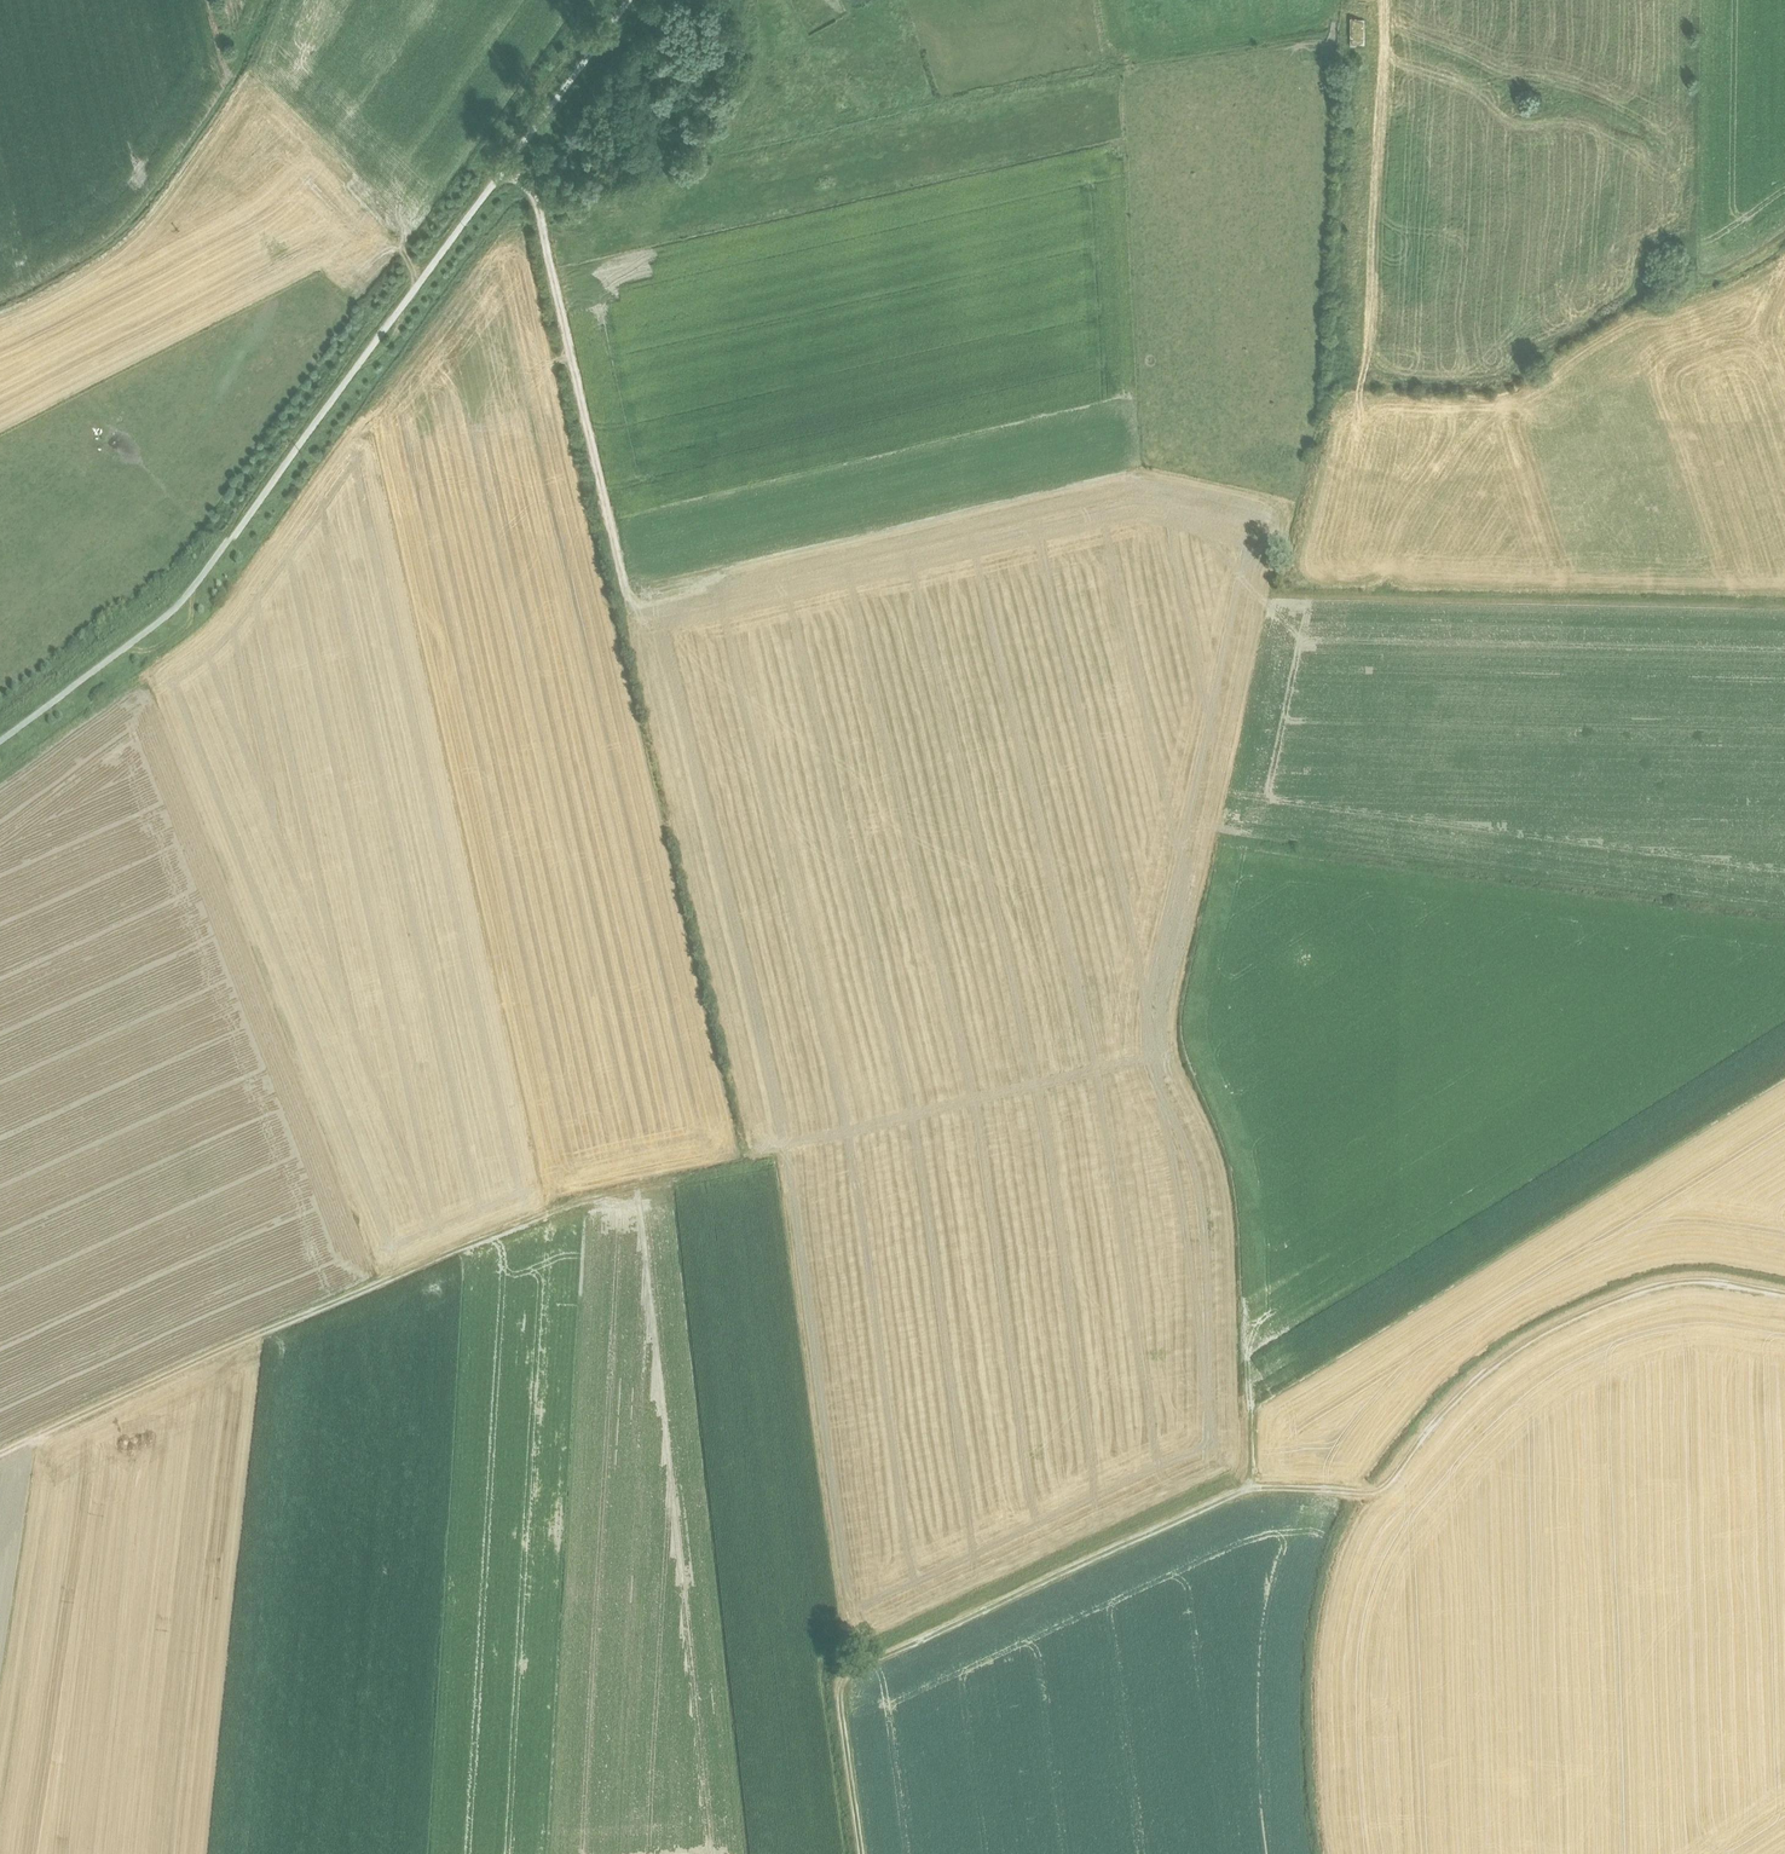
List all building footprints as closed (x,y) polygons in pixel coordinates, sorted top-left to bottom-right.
[(1350,15),(1350,43),(1356,43),(1356,42),(1363,42),(1363,17),(1356,17),(1356,15),(1350,15)] [(557,212),(546,214),(548,221),(559,219),(557,212)]
